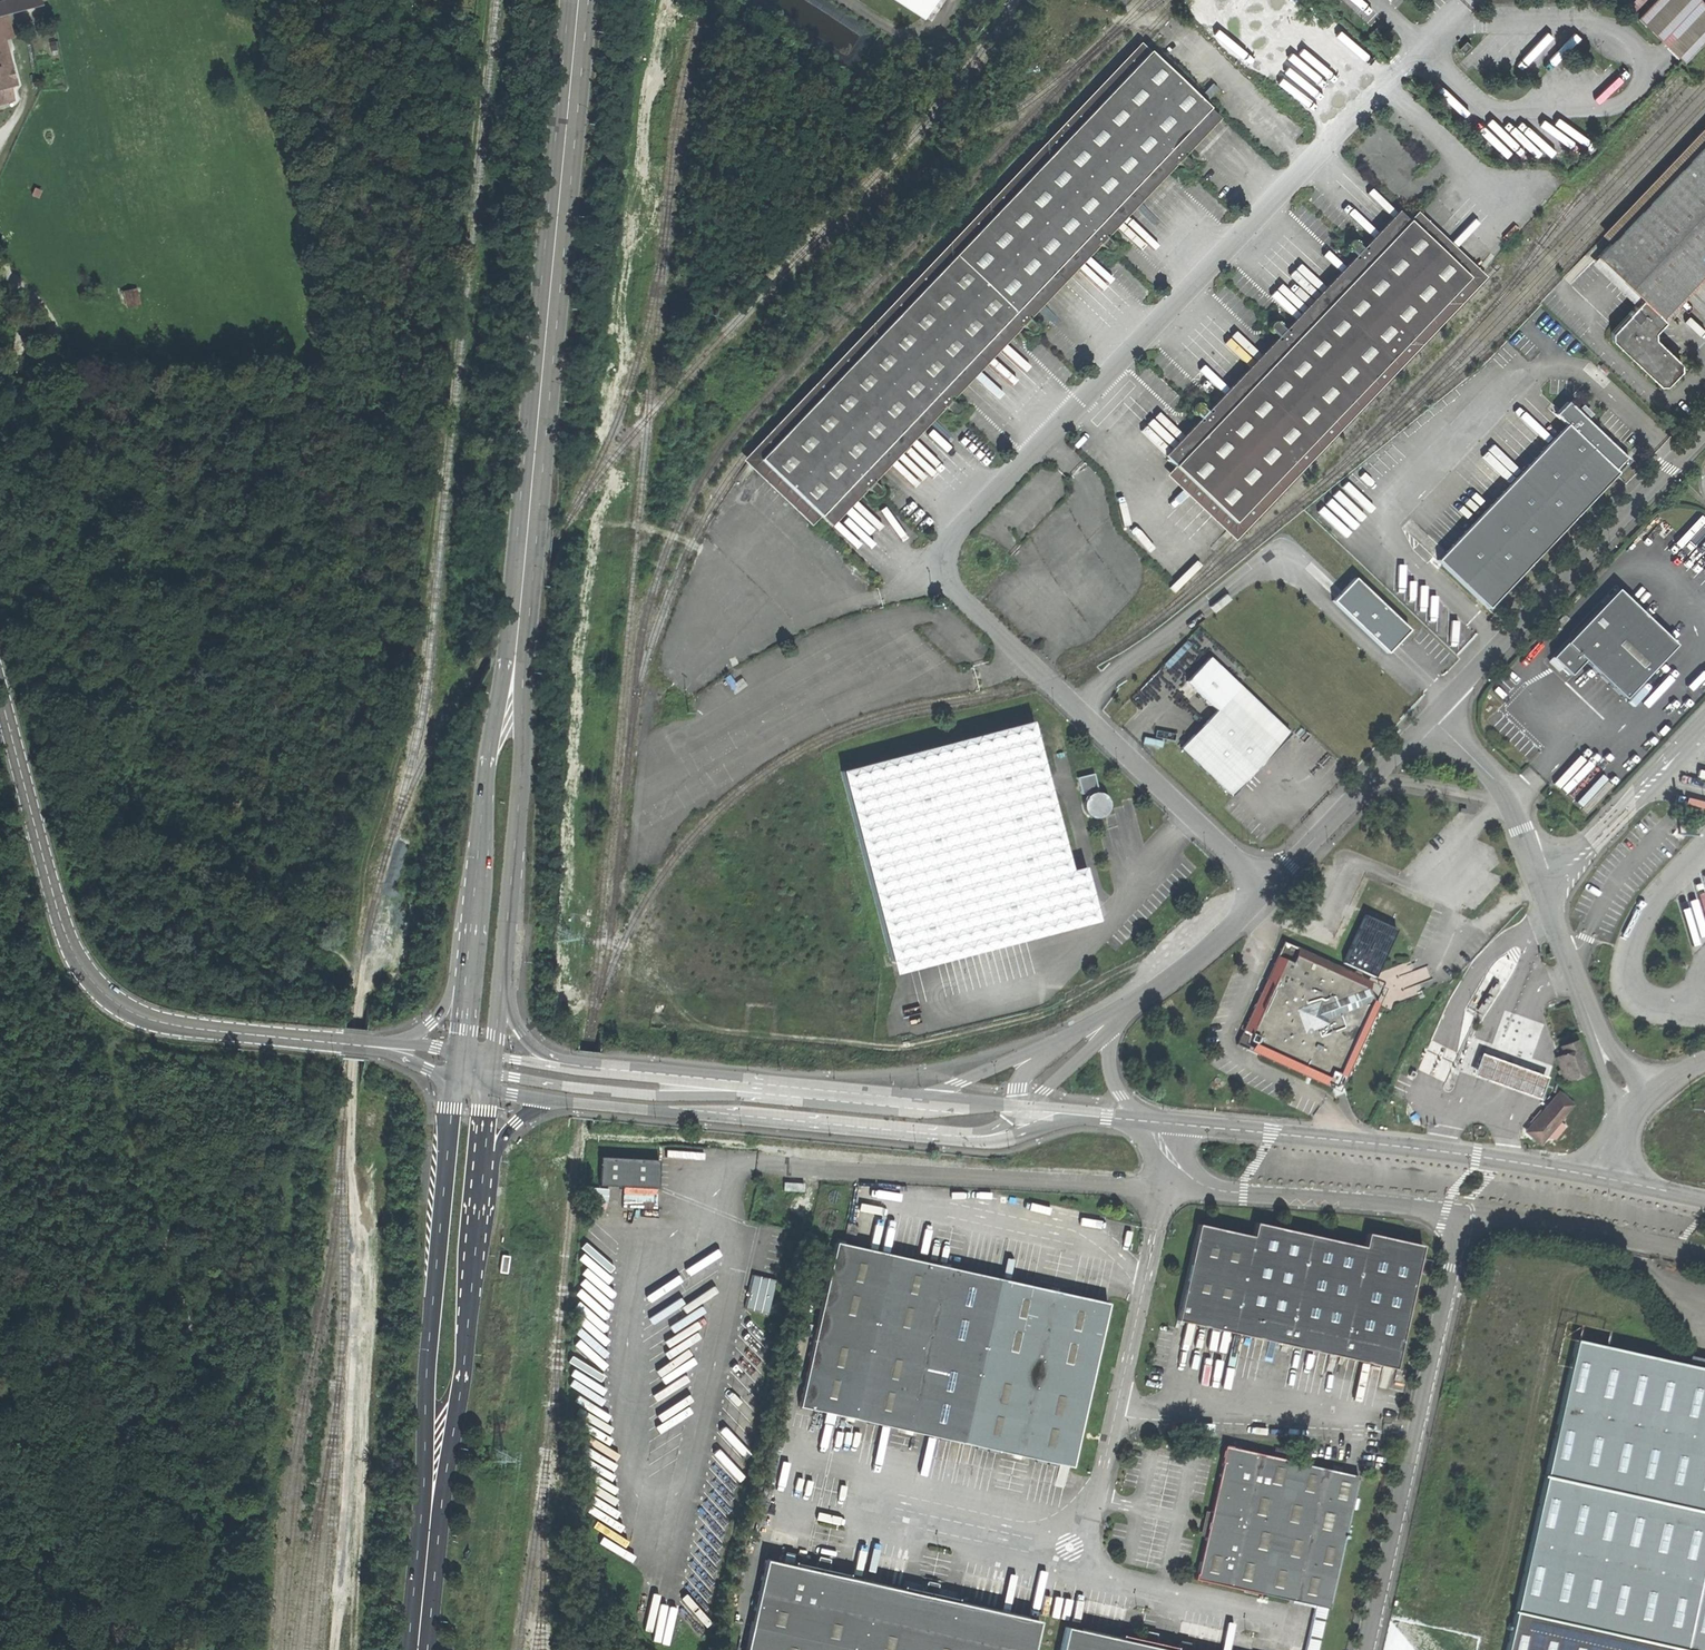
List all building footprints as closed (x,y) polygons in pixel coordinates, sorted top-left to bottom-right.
[(31,4),(29,0),(0,0),(0,13),(31,4)] [(923,20),(936,0),(893,0),(923,20)] [(1380,42),(1388,33),(1383,28),(1375,37),(1380,42)] [(1216,121),(1148,55),(756,459),(825,525),(844,505),(852,497),(845,490),(871,464),(878,471),(892,456),(922,425),(931,416),(924,408),(949,383),(956,390),(967,378),(1000,344),(1009,335),(1001,328),(1026,302),(1033,309),(1044,298),(1070,271),(1077,264),(1070,257),(1104,221),(1112,229),(1123,217),(1153,186),(1164,174),(1157,167),(1182,141),(1189,148),(1203,134),(1216,121)] [(1204,97),(1210,103),(1219,93),(1214,88),(1204,97)] [(1595,244),(1596,249),(1645,295),(1615,327),(1615,337),(1660,381),(1669,381),(1682,366),(1682,359),(1658,336),(1656,330),(1667,317),(1665,314),(1704,273),(1704,131),(1595,244)] [(1166,476),(1234,541),(1485,278),(1481,275),(1497,259),(1492,255),(1476,271),(1416,215),(1409,223),(1398,213),(1382,229),(1333,281),(1300,315),(1258,359),(1226,393),(1179,442),(1164,458),(1175,468),(1166,476)] [(138,287),(124,289),(127,306),(141,304),(138,287)] [(1574,521),(1630,463),(1568,404),(1555,417),(1566,427),(1437,562),(1488,611),(1574,521)] [(1673,421),(1677,424),(1686,413),(1683,409),(1673,421)] [(1619,441),(1625,435),(1614,423),(1608,429),(1619,441)] [(1355,580),(1333,603),(1387,654),(1409,631),(1355,580)] [(1584,662),(1623,700),(1674,647),(1617,591),(1595,614),(1551,658),(1570,677),(1584,662)] [(1260,766),(1290,735),(1211,659),(1188,683),(1218,711),(1182,748),(1232,796),(1260,766)] [(1083,903),(1079,897),(1067,851),(1032,724),(842,773),(893,964),(1067,916),(1074,917),(1079,915),(1084,909),(1083,903)] [(1287,1069),(1338,1092),(1384,988),(1358,976),(1361,970),(1372,975),(1392,928),(1363,915),(1342,961),(1355,967),(1352,973),(1282,941),(1234,1044),(1287,1069)] [(1471,993),(1478,998),(1489,980),(1482,976),(1471,993)] [(1557,1056),(1565,1081),(1589,1073),(1578,1041),(1562,1047),(1564,1054),(1557,1056)] [(1473,1074),(1539,1099),(1547,1077),(1481,1052),(1473,1074)] [(1526,1134),(1540,1146),(1574,1106),(1560,1094),(1539,1118),(1526,1134)] [(600,1184),(658,1187),(660,1159),(601,1155),(600,1184)] [(786,1191),(805,1191),(806,1183),(787,1182),(786,1191)] [(833,1205),(837,1205),(840,1204),(842,1201),(842,1196),(838,1192),(833,1192),(829,1196),(829,1201),(833,1205)] [(1177,1323),(1396,1370),(1423,1245),(1368,1233),(1365,1246),(1256,1222),(1253,1236),(1199,1224),(1187,1278),(1177,1323)] [(799,1404),(1072,1466),(1109,1302),(974,1272),(845,1243),(846,1242),(837,1240),(799,1404)] [(499,1274),(507,1274),(509,1258),(501,1257),(499,1274)] [(776,1279),(753,1274),(749,1290),(745,1308),(768,1313),(776,1279)] [(1577,1342),(1509,1649),(1704,1649),(1704,1370),(1577,1342)] [(1359,1478),(1227,1447),(1196,1579),(1267,1595),(1316,1607),(1327,1609),(1328,1610),(1359,1478)] [(1040,1623),(930,1598),(767,1562),(747,1649),(1034,1649),(1040,1623)] [(1327,1609),(1316,1607),(1306,1649),(1318,1649),(1327,1609)] [(1067,1627),(1062,1649),(1167,1649),(1067,1627)]
